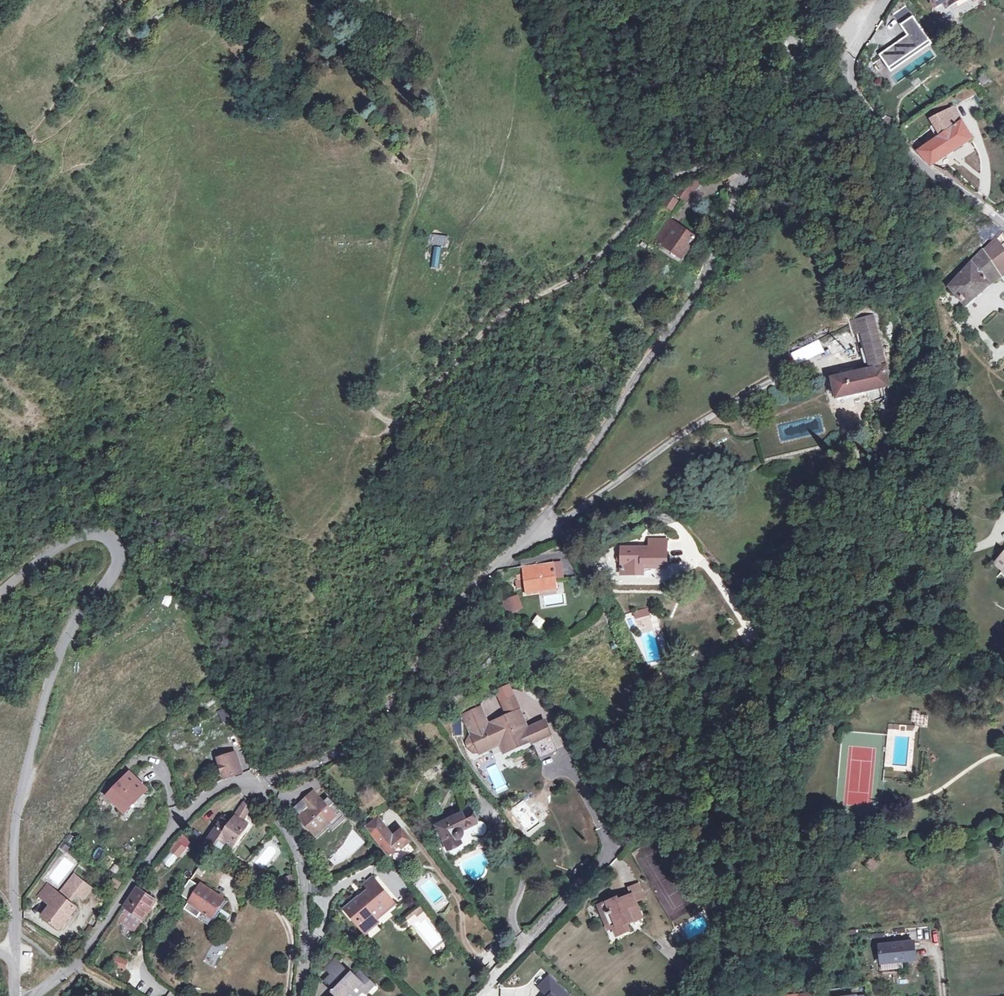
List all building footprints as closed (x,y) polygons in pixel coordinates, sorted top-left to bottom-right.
[(932,10),(944,2),(947,7),(957,0),(925,0),(932,10)] [(931,43),(907,7),(894,15),(910,36),(881,56),(890,72),(931,43)] [(984,74),(977,79),(982,85),(988,81),(984,74)] [(933,125),(929,128),(937,141),(922,149),(919,152),(931,166),(948,154),(971,140),(953,109),(930,121),(933,125)] [(915,138),(909,143),(909,145),(919,152),(922,149),(915,138)] [(674,202),(667,206),(676,213),(681,206),(674,202)] [(676,213),(667,206),(662,210),(659,213),(658,215),(670,223),(676,213)] [(1003,231),(995,239),(998,243),(1003,237),(1003,232),(1003,231)] [(667,242),(660,237),(644,258),(651,263),(667,242)] [(970,263),(960,275),(957,272),(954,276),(956,278),(948,287),(964,306),(987,286),(986,284),(998,275),(999,277),(1003,273),(1003,252),(998,243),(995,239),(994,238),(991,242),(970,263)] [(687,256),(667,242),(651,263),(659,269),(662,266),(674,275),(687,256)] [(853,333),(859,332),(868,370),(830,379),(835,399),(887,386),(884,365),(872,316),(850,322),(851,324),(853,333)] [(816,343),(806,348),(809,355),(820,350),(816,343)] [(806,348),(791,355),(794,363),(809,355),(806,348)] [(617,556),(616,557),(616,559),(616,561),(618,562),(620,563),(620,575),(634,575),(634,567),(641,567),(666,568),(666,540),(648,540),(648,549),(620,548),(620,555),(619,555),(617,556)] [(994,561),(1002,569),(1001,571),(1003,574),(1003,550),(994,561)] [(595,565),(591,561),(585,567),(589,571),(595,565)] [(553,562),(534,565),(535,570),(533,570),(533,573),(554,570),(553,562)] [(534,565),(520,567),(523,582),(524,588),(524,593),(536,591),(557,588),(554,570),(533,573),(533,570),(535,570),(534,565)] [(520,567),(513,568),(515,583),(523,582),(520,567)] [(502,602),(508,615),(524,608),(518,595),(502,602)] [(555,599),(541,601),(542,608),(556,606),(555,599)] [(646,609),(633,613),(635,620),(648,616),(646,609)] [(536,615),(532,625),(542,629),(546,620),(536,615)] [(518,712),(519,711),(513,697),(500,702),(506,717),(518,712)] [(228,719),(222,708),(217,712),(222,722),(228,719)] [(479,709),(464,716),(480,753),(500,744),(504,752),(531,740),(526,730),(518,712),(506,717),(487,726),(479,709)] [(912,725),(927,725),(927,712),(912,712),(912,725)] [(545,722),(526,730),(531,740),(532,743),(551,735),(545,722)] [(234,775),(234,776),(243,773),(235,752),(218,758),(225,779),(234,775)] [(497,764),(487,768),(497,793),(507,789),(497,764)] [(144,788),(129,773),(107,796),(125,812),(132,805),(130,802),(144,788)] [(325,804),(313,792),(307,798),(313,804),(299,818),(313,833),(321,827),(323,829),(328,825),(328,821),(325,818),(328,815),(321,808),(325,804)] [(232,820),(213,847),(220,852),(227,843),(232,847),(247,826),(241,822),(250,809),(244,804),(232,820)] [(530,808),(520,805),(518,813),(528,816),(530,808)] [(462,830),(476,823),(471,810),(436,826),(447,851),(461,844),(458,840),(462,835),(462,830)] [(213,847),(232,820),(225,816),(216,827),(205,842),(213,847)] [(401,830),(392,837),(389,832),(377,818),(366,828),(388,856),(399,847),(401,850),(411,842),(401,830)] [(482,822),(476,823),(482,834),(477,836),(482,836),(486,834),(488,830),(486,825),(482,822)] [(69,833),(63,841),(68,845),(74,837),(69,833)] [(169,850),(178,858),(192,843),(182,834),(169,850)] [(172,854),(162,861),(167,867),(177,860),(172,854)] [(878,863),(873,858),(865,865),(870,870),(878,863)] [(155,878),(161,869),(155,865),(149,874),(155,878)] [(196,872),(186,885),(190,888),(193,883),(199,874),(196,872)] [(38,895),(50,905),(42,915),(60,929),(76,907),(69,901),(76,892),(83,897),(90,887),(74,875),(59,893),(47,884),(38,895)] [(112,877),(109,885),(117,889),(121,882),(112,877)] [(369,892),(378,885),(373,879),(364,886),(369,892)] [(190,902),(199,888),(193,883),(190,888),(187,892),(183,898),(190,902)] [(637,884),(628,888),(631,895),(631,894),(635,903),(643,899),(637,884)] [(201,885),(199,888),(190,902),(189,903),(192,905),(191,907),(192,908),(191,909),(199,915),(201,912),(215,921),(227,902),(201,885)] [(394,904),(378,885),(369,892),(364,896),(367,900),(362,905),(358,900),(345,911),(352,919),(354,917),(366,931),(377,922),(372,916),(383,907),(386,910),(394,904)] [(150,910),(149,909),(154,901),(137,888),(124,907),(142,920),(150,910)] [(615,898),(598,906),(606,924),(610,929),(613,928),(617,936),(629,930),(626,923),(631,921),(632,922),(641,918),(635,903),(631,894),(631,895),(621,899),(622,900),(617,902),(615,898)] [(354,917),(352,919),(364,933),(366,931),(354,917)] [(676,946),(688,939),(682,928),(670,935),(676,946)] [(880,963),(915,960),(913,941),(878,945),(880,963)] [(490,950),(483,956),(491,966),(498,960),(490,950)] [(126,961),(115,957),(113,964),(125,968),(126,961)] [(329,975),(339,966),(333,960),(324,970),(329,975)] [(339,966),(329,975),(324,981),(332,990),(332,991),(336,995),(356,995),(362,990),(365,993),(372,985),(359,972),(354,977),(350,973),(348,975),(339,966)] [(549,977),(538,988),(546,995),(567,995),(549,977)]
